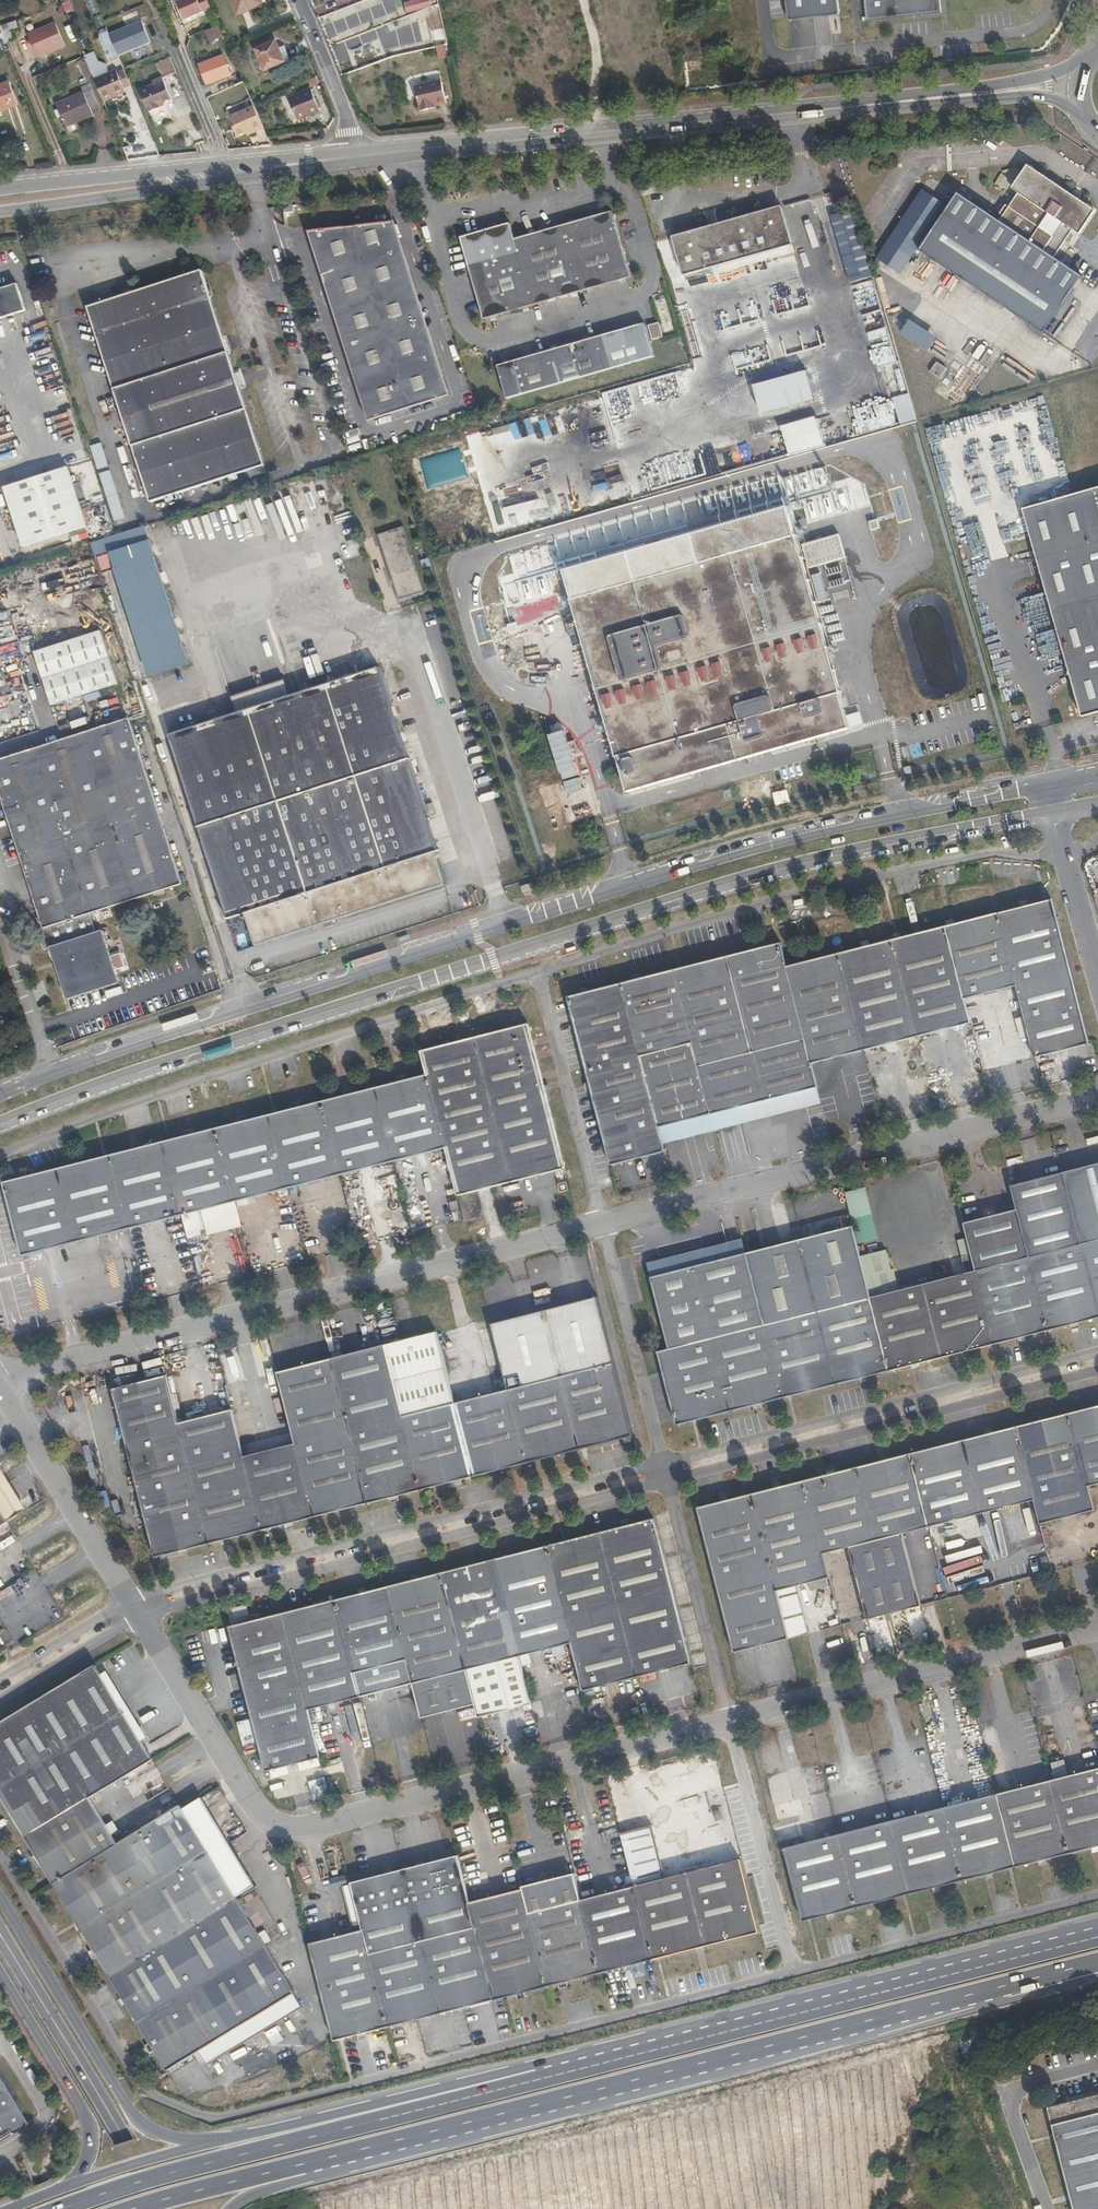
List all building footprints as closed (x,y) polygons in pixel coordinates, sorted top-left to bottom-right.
[(176,2),(180,11),(200,4),(199,0),(181,0),(176,2)] [(237,15),(263,4),(262,0),(231,0),(237,15)] [(413,11),(430,7),(432,6),(431,0),(412,0),(412,1),(405,3),(408,13),(413,11)] [(788,18),(789,18),(789,20),(838,14),(838,13),(840,13),(838,0),(786,0),(788,18)] [(867,20),(941,12),(940,0),(864,0),(867,20)] [(430,7),(413,11),(415,16),(432,12),(430,7)] [(361,24),(356,26),(360,37),(365,35),(369,43),(370,42),(372,50),(391,43),(388,36),(398,32),(391,13),(376,19),(374,14),(363,17),(365,23),(361,24)] [(6,42),(16,38),(13,31),(19,29),(15,21),(0,27),(0,28),(6,42)] [(56,23),(28,34),(38,57),(66,45),(56,23)] [(147,27),(131,33),(136,46),(142,61),(158,54),(152,39),(147,27)] [(107,32),(100,35),(104,43),(110,40),(107,32)] [(111,42),(104,44),(110,59),(117,56),(111,42)] [(276,42),(257,50),(266,70),(276,66),(278,71),(292,65),(284,46),(279,48),(276,42)] [(440,59),(450,56),(449,52),(449,51),(448,44),(439,46),(437,46),(440,59)] [(224,56),(199,65),(207,84),(231,75),(224,56)] [(94,79),(103,102),(126,92),(124,89),(118,73),(116,70),(94,79)] [(118,73),(124,89),(131,86),(124,70),(118,73)] [(161,108),(161,107),(160,105),(164,103),(172,100),(163,77),(153,82),(154,84),(140,90),(148,110),(149,113),(150,112),(161,108)] [(66,99),(56,104),(64,122),(66,127),(94,115),(91,110),(100,107),(88,79),(79,83),(84,92),(66,99)] [(422,84),(428,110),(433,108),(432,107),(436,106),(447,103),(442,80),(422,84)] [(0,86),(0,112),(19,104),(10,82),(0,86)] [(420,111),(428,110),(422,84),(415,86),(420,111)] [(308,112),(309,116),(320,111),(311,89),(289,98),(296,117),(308,112)] [(165,105),(161,107),(161,108),(150,112),(156,127),(179,117),(172,100),(164,103),(165,105)] [(255,132),(263,128),(254,107),(229,117),(237,137),(253,130),(255,132)] [(1078,199),(1071,194),(1027,165),(1011,188),(1018,193),(1009,207),(1003,216),(1000,220),(958,193),(921,249),(921,251),(1044,334),(1082,276),(1054,257),(1065,240),(1070,233),(1072,229),(1080,234),(1095,210),(1078,199)] [(1074,191),(1071,194),(1078,199),(1080,195),(1074,191)] [(944,209),(917,192),(871,259),(896,278),(944,209)] [(1003,216),(1009,207),(1005,205),(999,214),(1003,216)] [(760,256),(793,246),(781,206),(692,231),(694,238),(674,244),(684,276),(710,269),(719,266),(748,368),(788,357),(760,256)] [(852,209),(831,216),(850,283),(872,277),(852,209)] [(460,237),(469,267),(470,274),(484,319),(631,277),(613,211),(515,239),(510,223),(460,237)] [(449,395),(394,222),(386,223),(442,397),(449,395)] [(386,223),(316,231),(376,418),(442,397),(386,223)] [(316,231),(308,232),(368,421),(376,418),(316,231)] [(694,238),(692,231),(672,237),(674,244),(694,238)] [(1073,235),(1070,233),(1065,240),(1069,242),(1073,235)] [(795,245),(793,246),(760,256),(788,357),(748,368),(719,266),(710,269),(712,274),(716,287),(746,390),(812,370),(793,303),(810,298),(795,245)] [(151,502),(176,494),(264,465),(201,270),(87,307),(151,502)] [(694,293),(716,287),(712,274),(691,280),(694,293)] [(25,310),(17,283),(0,289),(0,318),(25,310)] [(660,323),(648,326),(653,341),(664,338),(660,323)] [(654,357),(644,324),(498,366),(507,399),(654,357)] [(946,369),(936,362),(930,372),(940,378),(946,369)] [(891,385),(901,424),(917,419),(907,381),(891,385)] [(855,437),(900,424),(893,398),(848,411),(855,437)] [(96,469),(107,467),(101,443),(91,445),(96,469)] [(4,488),(23,547),(87,526),(68,467),(4,488)] [(114,521),(124,518),(109,469),(99,473),(114,521)] [(1097,712),(1097,488),(1024,509),(1083,716),(1097,712)] [(177,500),(176,494),(151,502),(152,507),(177,500)] [(979,496),(959,502),(961,508),(982,503),(979,496)] [(850,728),(785,497),(561,561),(628,792),(850,728)] [(1022,514),(1007,518),(1014,544),(1029,540),(1022,514)] [(403,527),(378,535),(399,599),(424,591),(403,527)] [(151,544),(112,556),(116,569),(116,570),(150,676),(189,663),(151,544)] [(101,630),(33,650),(49,705),(117,685),(101,630)] [(227,919),(242,914),(246,913),(247,918),(256,945),(324,923),(332,920),(444,884),(433,852),(438,851),(378,667),(170,734),(227,919)] [(115,686),(64,702),(70,722),(122,705),(115,686)] [(1056,702),(1062,722),(1081,716),(1075,697),(1056,702)] [(0,720),(0,721),(4,734),(18,730),(14,716),(0,720)] [(67,999),(119,983),(116,973),(127,970),(123,959),(113,962),(103,931),(96,932),(90,913),(182,884),(128,718),(0,759),(0,792),(43,927),(38,930),(44,949),(51,947),(67,999)] [(560,786),(571,827),(599,819),(587,777),(560,786)] [(469,872),(473,884),(482,882),(478,870),(469,872)] [(1052,899),(998,913),(1016,986),(1034,1057),(1089,1044),(1052,899)] [(998,913),(946,926),(964,999),(1016,986),(998,913)] [(946,926),(893,939),(918,1036),(971,1023),(964,999),(946,926)] [(893,939),(839,953),(864,1050),(918,1036),(893,939)] [(780,943),(674,970),(711,1114),(739,1107),(817,1087),(811,1063),(786,966),(780,943)] [(839,953),(786,966),(811,1063),(864,1050),(839,953)] [(711,1114),(674,970),(622,983),(658,1127),(711,1114)] [(658,1127),(622,983),(568,996),(578,1035),(611,1165),(665,1152),(662,1142),(658,1127)] [(421,1051),(427,1075),(446,1147),(458,1194),(491,1185),(564,1167),(528,1024),(421,1051)] [(446,1147),(427,1075),(374,1088),(392,1161),(394,1161),(409,1157),(446,1147)] [(392,1161),(374,1088),(321,1102),(339,1174),(392,1161)] [(339,1174),(321,1102),(268,1115),(286,1188),(320,1179),(339,1174)] [(739,1107),(711,1114),(715,1128),(743,1121),(739,1107)] [(715,1128),(711,1114),(658,1127),(662,1142),(715,1128)] [(286,1188),(268,1115),(109,1156),(128,1229),(181,1215),(187,1240),(208,1234),(202,1209),(286,1188)] [(128,1229),(109,1156),(3,1183),(22,1256),(128,1229)] [(415,1180),(409,1157),(394,1161),(400,1184),(415,1180)] [(1049,1330),(1097,1318),(1097,1163),(1067,1171),(1012,1185),(1018,1209),(1049,1330)] [(344,1191),(339,1174),(320,1179),(324,1196),(344,1191)] [(567,1182),(559,1184),(560,1192),(569,1190),(567,1182)] [(973,1253),(996,1343),(1049,1330),(1018,1209),(965,1223),(973,1253)] [(784,1397),(889,1370),(871,1298),(870,1293),(853,1226),(801,1239),(747,1253),(784,1397)] [(677,1424),(784,1397),(747,1253),(651,1277),(669,1349),(658,1352),(677,1424)] [(889,1370),(996,1343),(973,1253),(963,1256),(967,1273),(897,1291),(871,1298),(889,1370)] [(870,1293),(871,1298),(897,1291),(896,1286),(870,1293)] [(508,1391),(527,1463),(633,1436),(614,1363),(598,1299),(492,1327),(508,1391)] [(384,1346),(421,1490),(527,1463),(508,1391),(456,1404),(437,1333),(384,1346)] [(315,1517),(390,1498),(398,1496),(421,1490),(384,1346),(278,1373),(280,1379),(296,1444),(315,1517)] [(262,1530),(244,1457),(232,1412),(231,1410),(178,1423),(166,1375),(112,1389),(155,1558),(179,1552),(186,1550),(262,1530)] [(296,1444),(280,1379),(259,1385),(275,1449),(296,1444)] [(504,1381),(491,1385),(493,1393),(506,1390),(504,1381)] [(1097,1483),(1097,1406),(1070,1413),(1088,1486),(1097,1483)] [(251,1407),(232,1412),(244,1457),(262,1452),(251,1407)] [(1094,1510),(1088,1486),(1070,1413),(1047,1419),(1016,1427),(1035,1500),(1041,1523),(1066,1517),(1094,1510)] [(929,1527),(1035,1500),(1016,1427),(910,1454),(929,1527)] [(292,1523),(315,1517),(296,1444),(275,1449),(262,1452),(244,1457),(262,1530),(284,1525),(292,1523)] [(902,1533),(929,1527),(910,1454),(835,1472),(826,1475),(805,1480),(823,1553),(849,1547),(867,1618),(920,1604),(902,1533)] [(5,1473),(0,1476),(0,1509),(8,1522),(27,1510),(5,1473)] [(829,1577),(823,1553),(805,1480),(751,1494),(788,1639),(808,1634),(796,1586),(808,1583),(810,1590),(826,1586),(824,1579),(829,1577)] [(735,1652),(788,1639),(751,1494),(698,1507),(735,1652)] [(584,1690),(691,1663),(655,1519),(229,1626),(266,1771),(320,1757),(308,1709),(360,1696),(412,1683),(420,1717),(474,1704),(478,1717),(531,1703),(519,1656),(572,1643),(584,1690)] [(90,1797),(152,1759),(95,1665),(0,1722),(0,1796),(25,1836),(90,1797)] [(1014,1868),(1097,1846),(1097,1768),(1084,1772),(1052,1780),(995,1794),(1014,1868)] [(978,1877),(1014,1868),(995,1794),(956,1804),(944,1807),(962,1881),(978,1877)] [(52,1882),(117,1843),(90,1797),(25,1836),(36,1855),(42,1864),(52,1882)] [(81,1929),(209,1852),(198,1833),(180,1805),(117,1843),(52,1882),(81,1929)] [(910,1894),(962,1881),(944,1807),(891,1821),(910,1894)] [(857,1908),(910,1894),(891,1821),(838,1834),(857,1908)] [(634,1886),(652,1959),(759,1932),(741,1859),(665,1878),(652,1825),(620,1833),(634,1886)] [(803,1921),(857,1908),(838,1834),(784,1848),(803,1921)] [(98,1957),(109,1976),(237,1899),(209,1852),(81,1929),(93,1949),(98,1957)] [(38,1867),(42,1864),(36,1855),(32,1857),(38,1867)] [(376,1977),(389,2026),(494,2000),(469,1903),(457,1856),(403,1870),(352,1883),(364,1929),(376,1977)] [(522,1886),(547,1986),(599,1973),(580,1900),(574,1873),(522,1886)] [(580,1900),(599,1973),(652,1959),(634,1886),(580,1900)] [(469,1903),(494,2000),(547,1986),(529,1913),(523,1890),(490,1898),(471,1903),(469,1903)] [(237,1899),(109,1976),(145,2035),(167,2070),(199,2051),(208,2064),(303,2007),(262,1939),(237,1899)] [(335,2040),(389,2026),(376,1977),(364,1929),(310,1943),(335,2040)] [(93,1959),(98,1957),(93,1949),(89,1952),(93,1959)] [(27,2124),(0,2079),(0,2141),(27,2124)] [(1048,2107),(1073,2208),(1097,2208),(1097,2095),(1048,2107)]
